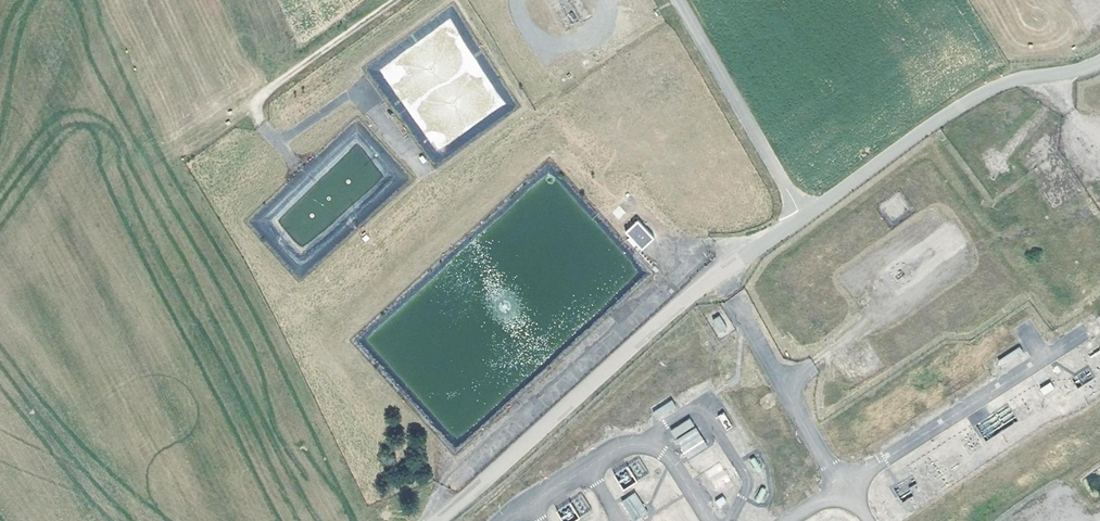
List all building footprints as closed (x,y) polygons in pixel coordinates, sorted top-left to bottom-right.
[(654,239),(638,221),(626,232),(642,250),(654,239)] [(727,329),(720,316),(713,320),(720,333),(727,329)] [(997,361),(1004,373),(1028,358),(1020,346),(997,361)] [(1080,384),(1093,377),(1089,369),(1076,376),(1080,384)] [(1044,395),(1054,388),(1050,382),(1040,388),(1044,395)] [(672,400),(652,411),(657,421),(677,409),(672,400)] [(725,412),(718,415),(724,430),(731,427),(725,412)] [(689,418),(669,431),(687,460),(708,446),(689,418)] [(649,512),(636,494),(624,502),(636,520),(649,512)]
